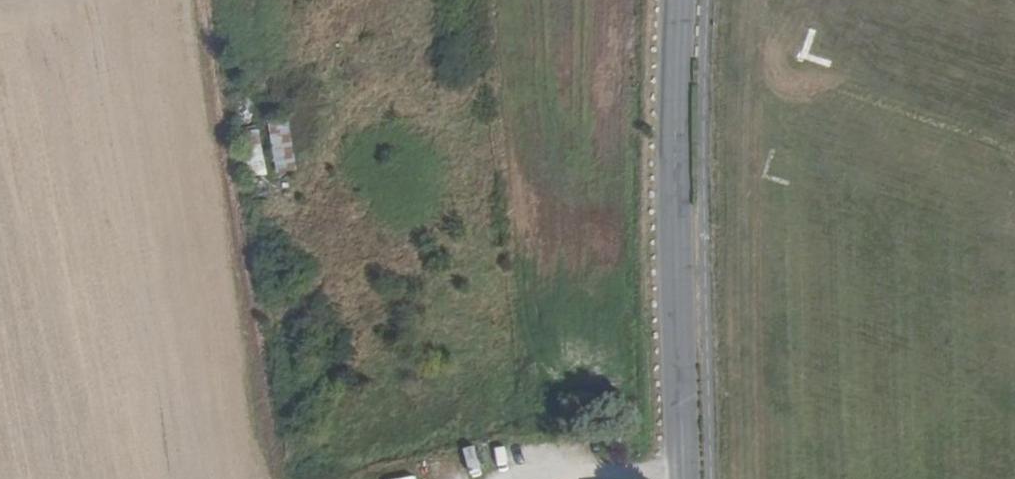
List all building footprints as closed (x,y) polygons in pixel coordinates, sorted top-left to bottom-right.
[(299,162),(293,119),(272,122),(277,165),(299,162)]
